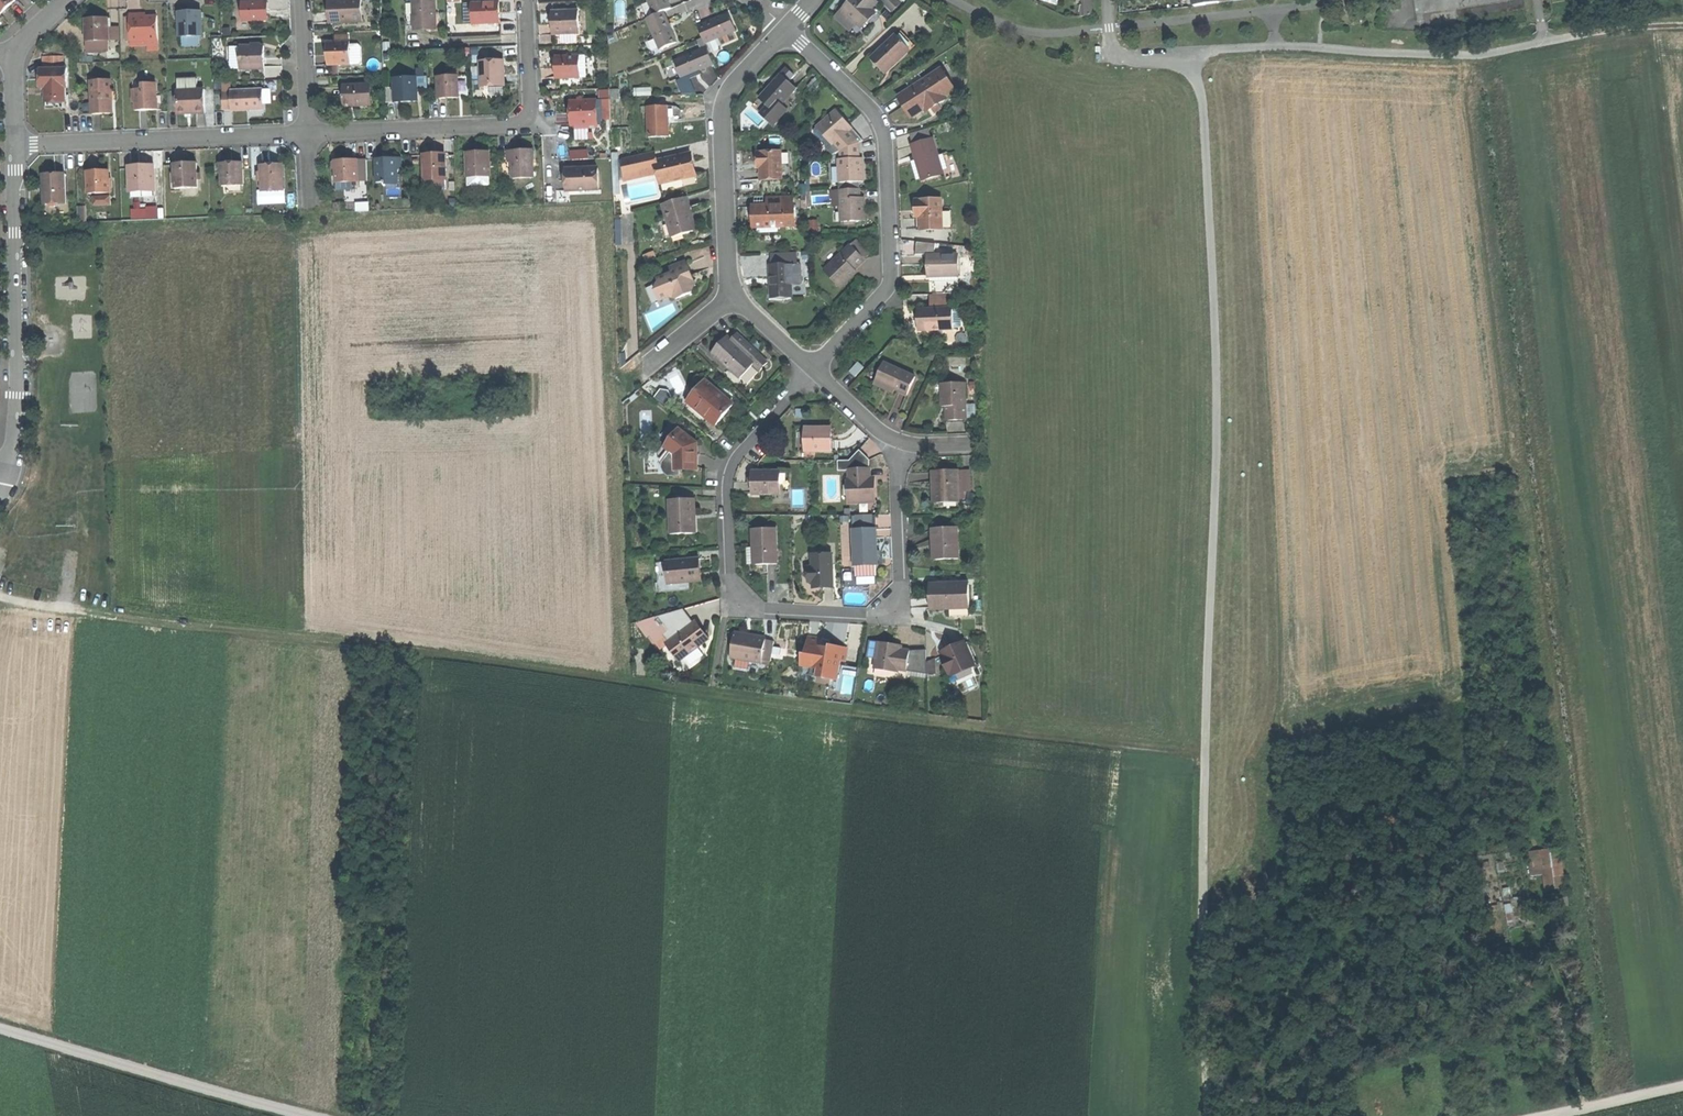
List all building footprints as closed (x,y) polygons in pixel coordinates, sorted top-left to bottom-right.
[(16,0),(0,0),(0,16),(16,0)] [(363,22),(362,0),(329,0),(330,11),(330,24),(363,22)] [(415,30),(427,30),(438,29),(437,0),(414,0),(415,30)] [(655,16),(664,12),(671,9),(667,0),(648,0),(655,16)] [(878,3),(875,0),(854,0),(852,2),(850,1),(842,10),(859,27),(874,12),(872,9),(878,3)] [(900,4),(895,0),(883,0),(882,0),(893,11),(900,4)] [(268,2),(243,3),(244,20),(269,19),(269,10),(268,2)] [(500,2),(475,3),(476,24),(501,24),(500,13),(500,2)] [(576,34),(579,34),(578,10),(552,12),(553,23),(553,35),(561,35),(561,43),(576,43),(576,34)] [(186,12),(179,12),(179,37),(201,36),(201,11),(186,12)] [(667,20),(664,12),(655,16),(648,19),(661,50),(677,43),(667,20)] [(877,14),(874,12),(859,27),(862,29),(877,14)] [(698,27),(703,38),(705,43),(736,30),(732,20),(729,13),(698,27)] [(130,14),(131,41),(158,40),(157,16),(146,16),(140,16),(140,14),(135,14),(130,14)] [(107,52),(106,42),(108,42),(108,19),(85,20),(86,27),(87,53),(107,52)] [(898,61),(915,46),(901,30),(872,57),(879,64),(885,70),(897,60),(898,61)] [(701,50),(674,61),(682,78),(692,73),(694,77),(699,75),(703,74),(701,69),(714,64),(705,43),(703,38),(697,40),(701,50)] [(329,65),(351,64),(350,41),(328,42),(328,52),(329,65)] [(230,70),(265,69),(265,58),(265,46),(230,46),(230,70)] [(64,107),(64,99),(67,99),(66,88),(68,88),(68,69),(64,69),(64,56),(44,56),(44,69),(42,69),(42,88),(43,88),(46,88),(47,94),(47,107),(54,107),(64,107)] [(557,78),(586,78),(586,56),(557,57),(557,68),(557,78)] [(885,74),(898,61),(897,60),(885,70),(879,64),(872,57),(870,59),(885,74)] [(503,62),(482,62),(482,86),(504,86),(504,74),(503,62)] [(915,115),(924,109),(926,111),(946,98),(945,96),(955,89),(942,69),(922,81),(919,77),(908,83),(911,88),(901,94),(908,105),(915,115)] [(458,75),(438,77),(439,99),(450,99),(459,98),(458,75)] [(779,108),(796,89),(780,75),(772,84),(763,94),(779,108)] [(417,77),(394,78),(395,103),(406,102),(419,102),(417,77)] [(193,114),(206,114),(205,90),(197,90),(197,78),(178,79),(178,91),(177,91),(178,115),(193,114)] [(103,115),(112,115),(111,81),(90,82),(92,115),(103,115)] [(247,110),(264,109),(264,89),(230,91),(230,82),(222,82),(223,110),(232,109),(232,111),(247,110)] [(157,100),(156,100),(156,83),(133,84),(133,102),(136,102),(136,110),(147,110),(158,109),(157,100)] [(370,106),(369,84),(343,85),(344,95),(344,107),(370,106)] [(610,100),(620,100),(619,90),(610,90),(610,100)] [(779,109),(779,108),(763,94),(762,94),(759,98),(775,113),(779,109)] [(571,126),(598,125),(597,101),(570,102),(571,112),(571,126)] [(961,104),(951,107),(954,115),(963,112),(961,104)] [(668,106),(648,107),(649,137),(669,137),(668,123),(668,106)] [(819,125),(841,150),(857,143),(863,141),(843,117),(836,110),(819,125)] [(910,135),(913,145),(931,139),(928,129),(910,135)] [(923,180),(943,174),(933,139),(931,139),(913,145),(912,145),(917,163),(913,165),(915,172),(918,180),(922,179),(923,180)] [(849,182),(850,189),(859,189),(859,182),(863,181),(862,167),(862,158),(858,158),(857,143),(841,150),(841,159),(838,159),(839,182),(849,182)] [(572,160),(591,158),(590,148),(571,150),(572,160)] [(521,150),(509,151),(509,162),(513,162),(513,179),(534,179),(533,150),(521,150)] [(477,152),(466,152),(467,179),(491,178),(490,151),(477,152)] [(781,151),(757,152),(757,159),(757,163),(760,163),(760,168),(761,180),(782,179),(781,151)] [(654,152),(624,159),(624,174),(648,169),(649,176),(658,174),(662,191),(697,183),(697,181),(696,175),(682,179),(681,175),(695,172),(693,163),(691,154),(657,162),(654,152)] [(436,158),(425,159),(426,187),(446,186),(446,155),(440,155),(435,155),(436,158)] [(388,159),(376,159),(377,183),(384,183),(384,186),(399,185),(398,169),(403,169),(402,158),(388,159)] [(346,161),(334,162),(335,184),(358,183),(356,161),(346,161)] [(175,172),(176,189),(198,188),(197,163),(186,163),(175,164),(175,172)] [(222,164),(223,186),(226,186),(242,186),(244,186),(243,163),(231,163),(222,164)] [(262,165),(263,190),(284,189),(283,164),(273,165),(262,165)] [(130,167),(131,198),(156,197),(154,166),(142,167),(130,167)] [(574,173),(565,173),(565,179),(566,193),(598,191),(597,169),(574,170),(574,173)] [(625,181),(649,176),(648,169),(624,174),(624,180),(625,181)] [(89,193),(110,193),(109,170),(97,171),(88,171),(89,193)] [(58,204),(67,203),(66,174),(54,174),(43,175),(44,186),(47,186),(47,204),(49,204),(52,207),(56,207),(58,204)] [(841,221),(865,220),(864,206),(864,197),(859,197),(859,189),(850,189),(833,190),(833,199),(841,198),(841,221)] [(793,205),(792,195),(768,196),(768,206),(754,206),(754,217),(754,222),(761,222),(761,230),(777,230),(777,226),(789,226),(789,221),(794,221),(794,205),(793,205)] [(691,210),(687,197),(662,204),(672,237),(693,231),(690,219),(688,211),(691,210)] [(942,227),(952,227),(952,210),(942,211),(941,199),(916,201),(916,211),(921,211),(921,217),(921,223),(921,230),(942,229),(942,227)] [(696,230),(691,210),(688,211),(690,219),(693,231),(696,230)] [(857,240),(852,245),(865,259),(870,254),(857,240)] [(851,244),(824,270),(840,288),(854,275),(852,272),(855,268),(861,264),(865,259),(852,245),(851,244)] [(929,277),(959,276),(958,255),(928,256),(928,265),(929,277)] [(781,297),(791,296),(791,285),(802,284),(801,264),(794,264),(794,259),(772,260),(772,265),(771,265),(772,284),(771,284),(771,297),(781,297)] [(670,267),(671,270),(687,264),(686,261),(670,267)] [(687,264),(671,270),(672,273),(658,279),(659,282),(655,290),(660,301),(669,297),(676,299),(693,292),(691,288),(687,278),(692,276),(690,271),(687,264)] [(696,286),(692,276),(687,278),(691,288),(696,286)] [(930,295),(930,309),(952,309),(952,294),(930,295)] [(921,329),(959,328),(958,309),(952,309),(930,309),(921,310),(921,319),(921,329)] [(730,340),(728,338),(721,346),(713,354),(736,375),(751,359),(756,352),(735,333),(730,340)] [(711,351),(713,354),(721,346),(728,338),(725,335),(711,351)] [(754,362),(751,359),(736,375),(739,377),(754,362)] [(855,376),(864,367),(859,362),(850,371),(855,376)] [(883,383),(908,395),(916,377),(884,362),(876,380),(883,383)] [(725,415),(733,405),(703,380),(693,393),(697,396),(691,403),(687,400),(681,407),(703,425),(709,418),(716,425),(725,415)] [(956,421),(966,420),(965,382),(941,383),(942,407),(946,407),(947,421),(956,421)] [(693,393),(687,400),(691,403),(697,396),(693,393)] [(697,444),(672,425),(667,430),(668,431),(667,432),(673,437),(670,440),(665,447),(673,453),(664,463),(663,467),(663,471),(665,474),(667,476),(681,476),(681,471),(699,470),(698,461),(697,444)] [(805,451),(832,451),(832,439),(828,439),(828,434),(828,428),(805,428),(805,451)] [(664,436),(670,440),(673,437),(667,432),(664,436)] [(848,460),(838,460),(838,471),(849,470),(850,502),(875,501),(875,489),(874,478),(870,478),(870,460),(859,450),(848,460)] [(937,503),(959,502),(958,470),(932,471),(933,485),(936,485),(936,493),(937,503)] [(753,494),(779,494),(779,471),(753,471),(753,482),(753,494)] [(695,499),(669,499),(670,534),(693,533),(692,522),(692,513),(695,513),(695,499)] [(871,515),(856,516),(857,529),(852,529),(853,566),(855,566),(856,577),(857,577),(876,576),(876,565),(878,565),(877,549),(876,529),(872,528),(871,515)] [(936,559),(959,558),(957,527),(932,527),(932,537),(932,542),(935,542),(936,559)] [(756,565),(777,564),(776,528),(752,528),(753,547),(756,547),(756,554),(756,565)] [(823,584),(833,584),(832,554),(812,555),(812,567),(808,567),(809,582),(813,582),(813,585),(823,584)] [(697,569),(697,559),(670,561),(671,583),(669,584),(667,561),(656,562),(659,593),(685,590),(685,582),(699,581),(697,569)] [(876,584),(876,576),(857,577),(857,585),(876,584)] [(930,609),(970,608),(969,585),(952,586),(952,583),(929,583),(930,597),(930,609)] [(694,623),(683,609),(637,622),(649,638),(653,635),(657,640),(656,641),(661,648),(667,645),(670,642),(682,659),(685,656),(691,664),(703,655),(698,647),(706,640),(699,630),(698,628),(692,625),(694,623)] [(698,621),(694,623),(692,625),(698,628),(699,630),(706,640),(709,638),(698,621)] [(731,657),(762,662),(762,660),(771,661),(774,641),(766,640),(766,637),(757,636),(752,635),(751,638),(734,635),(731,657)] [(821,677),(837,680),(840,660),(842,661),(844,647),(823,644),(824,639),(817,638),(808,636),(805,654),(802,653),(800,665),(811,667),(823,669),(821,677)] [(878,643),(870,641),(868,657),(876,658),(875,666),(927,674),(926,650),(910,651),(901,649),(897,649),(897,644),(886,642),(879,641),(878,643)] [(952,674),(974,664),(964,641),(957,644),(945,649),(947,653),(943,655),(952,674)] [(679,661),(682,659),(670,642),(667,645),(679,661)] [(949,675),(952,674),(943,655),(940,656),(949,675)] [(975,667),(974,664),(952,674),(953,677),(975,667)] [(810,675),(821,677),(823,669),(811,667),(810,675)] [(877,668),(876,674),(889,677),(890,671),(877,668)] [(1532,876),(1545,875),(1546,889),(1568,887),(1564,848),(1529,851),(1532,876)] [(1507,909),(1510,925),(1516,924),(1513,908),(1507,909)]
